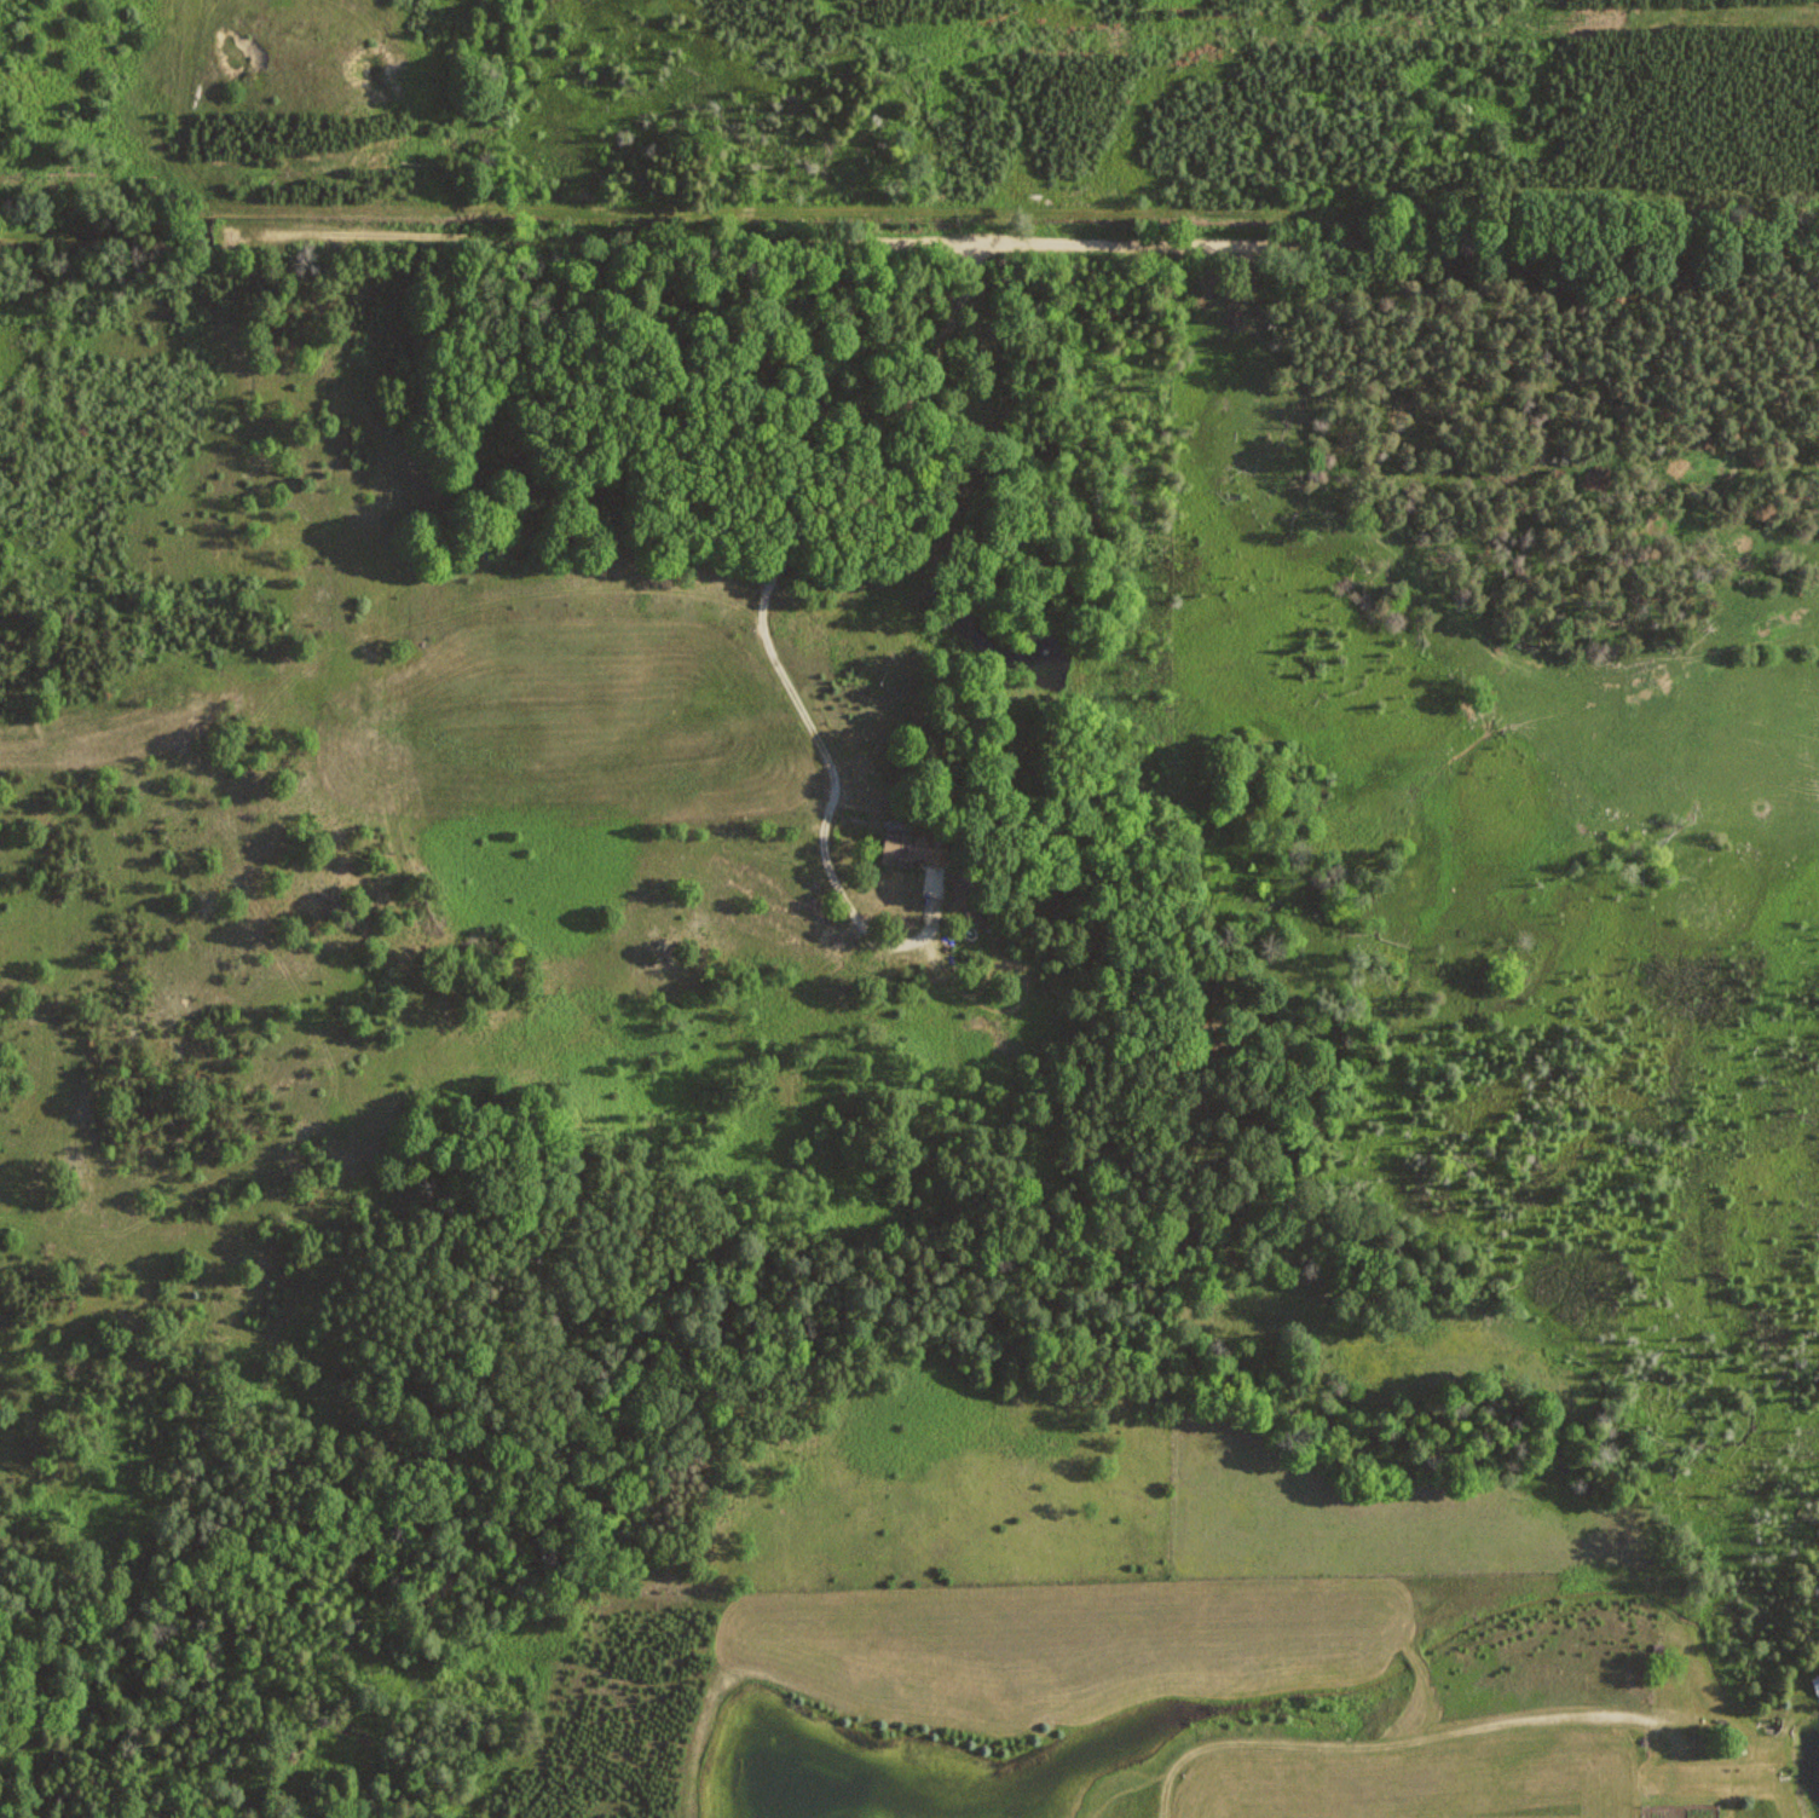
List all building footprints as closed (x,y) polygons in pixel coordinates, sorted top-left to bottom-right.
[(886,862),(944,863),(945,833),(887,832),(886,862)]
